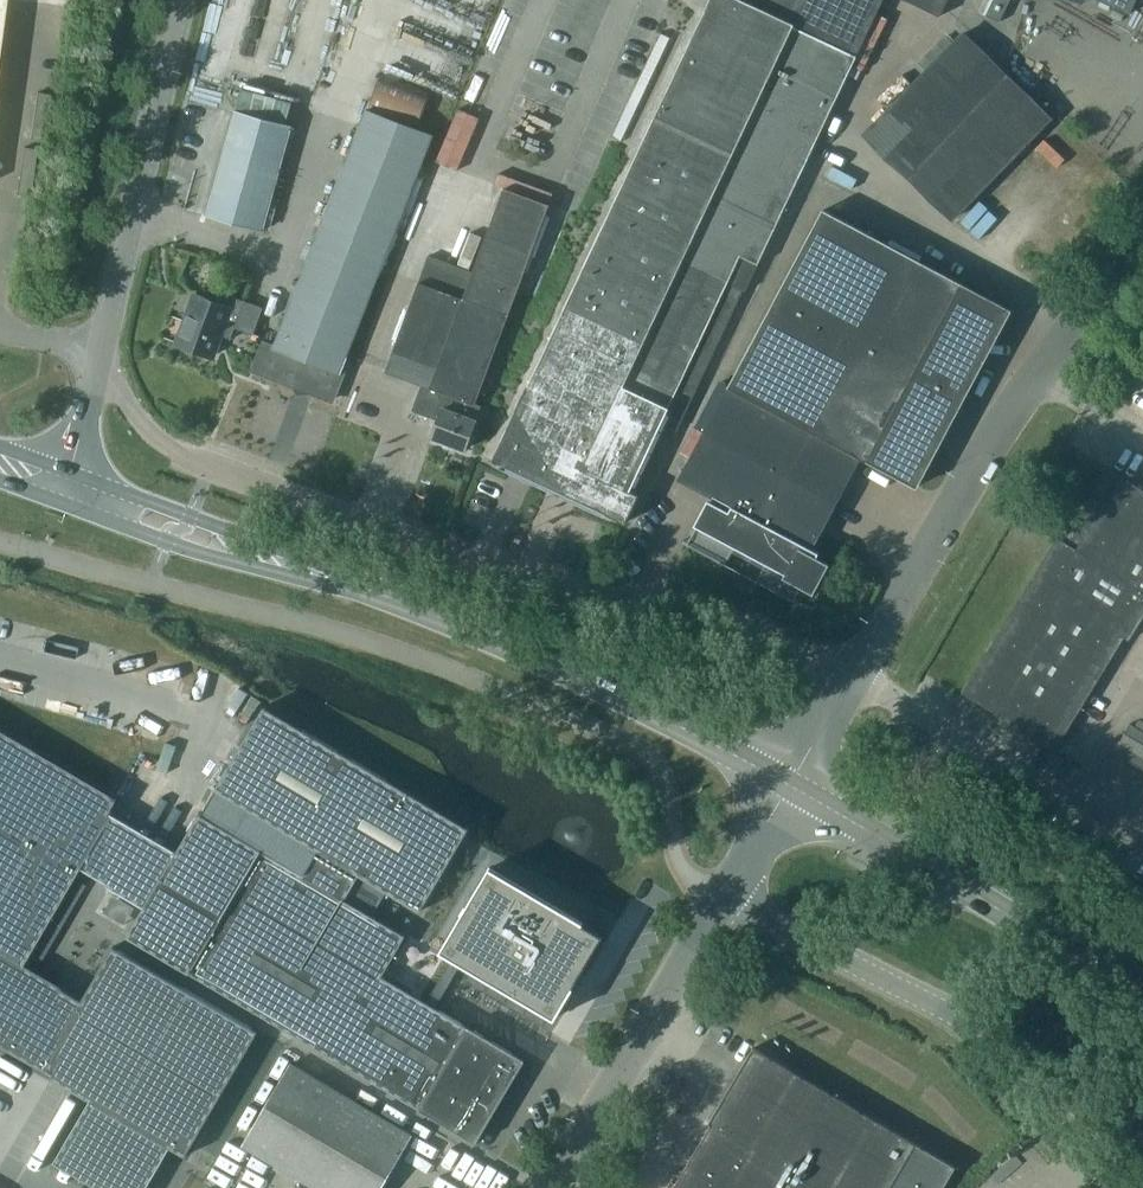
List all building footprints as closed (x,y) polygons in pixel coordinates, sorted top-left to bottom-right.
[(491,460),(624,523),(669,428),(675,431),(742,291),(744,292),(883,0),(709,0),(491,460)] [(939,17),(947,0),(904,0),(939,17)] [(986,15),(999,22),(1010,0),(993,0),(986,15)] [(1130,12),(1135,0),(1104,0),(1130,12)] [(1109,15),(1120,19),(1122,13),(1112,8),(1109,15)] [(865,134),(953,219),(1050,116),(1005,72),(962,31),(923,72),(865,134)] [(433,132),(418,127),(429,97),(379,78),(368,108),(366,107),(274,348),(266,345),(257,367),(308,387),(308,389),(336,399),(345,374),(341,373),(433,132)] [(234,109),(205,213),(263,229),(291,125),(234,109)] [(428,254),(386,371),(420,383),(410,410),(437,419),(431,436),(465,448),(480,405),(475,403),(548,203),(503,187),(472,271),(428,254)] [(813,548),(861,457),(918,487),(1013,310),(824,210),(681,479),(714,497),(712,501),(710,500),(696,526),(698,527),(690,543),(727,562),(735,547),(767,564),(759,580),(794,598),(801,586),(813,593),(829,563),(816,556),(818,552),(813,548)] [(262,308),(223,293),(219,304),(195,295),(178,341),(213,354),(221,333),(232,337),(236,327),(253,333),(262,308)] [(1094,493),(1105,500),(1120,476),(1109,469),(1094,493)] [(1055,748),(1123,636),(1128,639),(1142,615),(1142,490),(1120,476),(1104,503),(1091,496),(1063,541),(1057,537),(962,692),(1055,748)] [(125,934),(187,970),(290,1031),(474,1140),(522,1059),(434,1007),(425,1002),(381,976),(405,934),(420,910),(470,826),(264,705),(215,788),(200,813),(198,811),(175,850),(157,881),(143,905),(125,934)] [(1142,769),(1142,731),(1129,723),(1112,751),(1142,769)] [(108,811),(116,798),(0,731),(0,951),(20,963),(76,866),(143,905),(157,881),(175,850),(108,811)] [(489,867),(440,950),(456,960),(430,1005),(440,1010),(466,966),(554,1017),(603,935),(489,867)] [(185,1154),(257,1030),(112,945),(81,998),(20,963),(0,951),(0,1047),(185,1154)] [(956,1166),(754,1047),(710,1122),(712,1123),(674,1187),(943,1187),(956,1166)] [(317,1187),(380,1187),(412,1134),(291,1062),(243,1144),(317,1187)]
